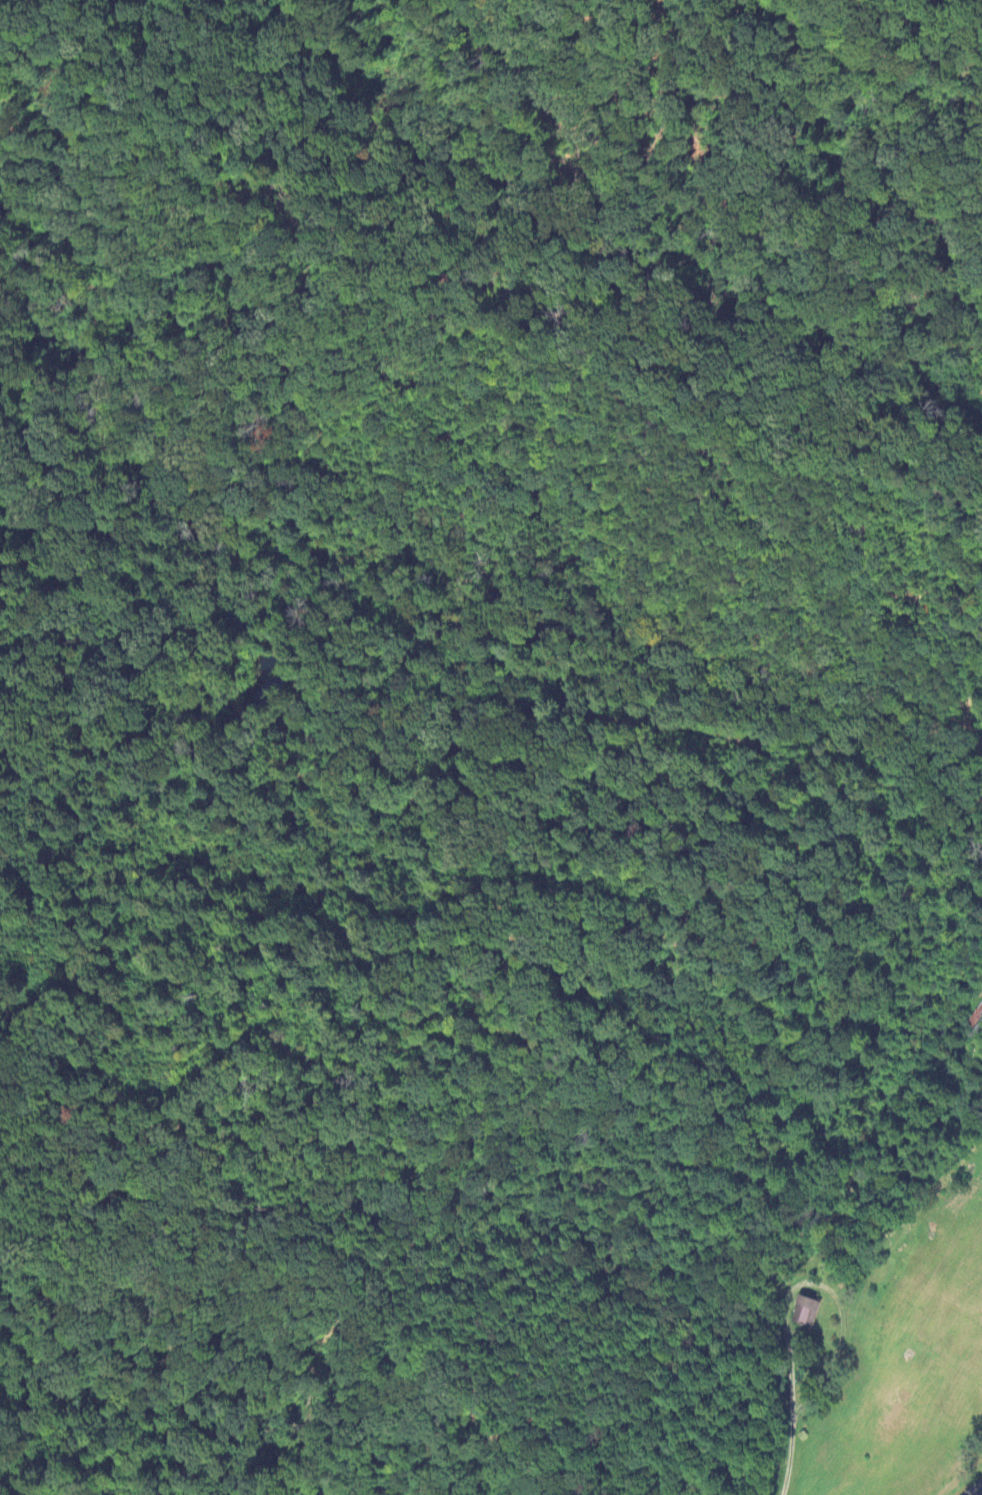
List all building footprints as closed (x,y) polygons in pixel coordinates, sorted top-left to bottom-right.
[(791,1321),(813,1329),(822,1303),(800,1295),(791,1321)]
